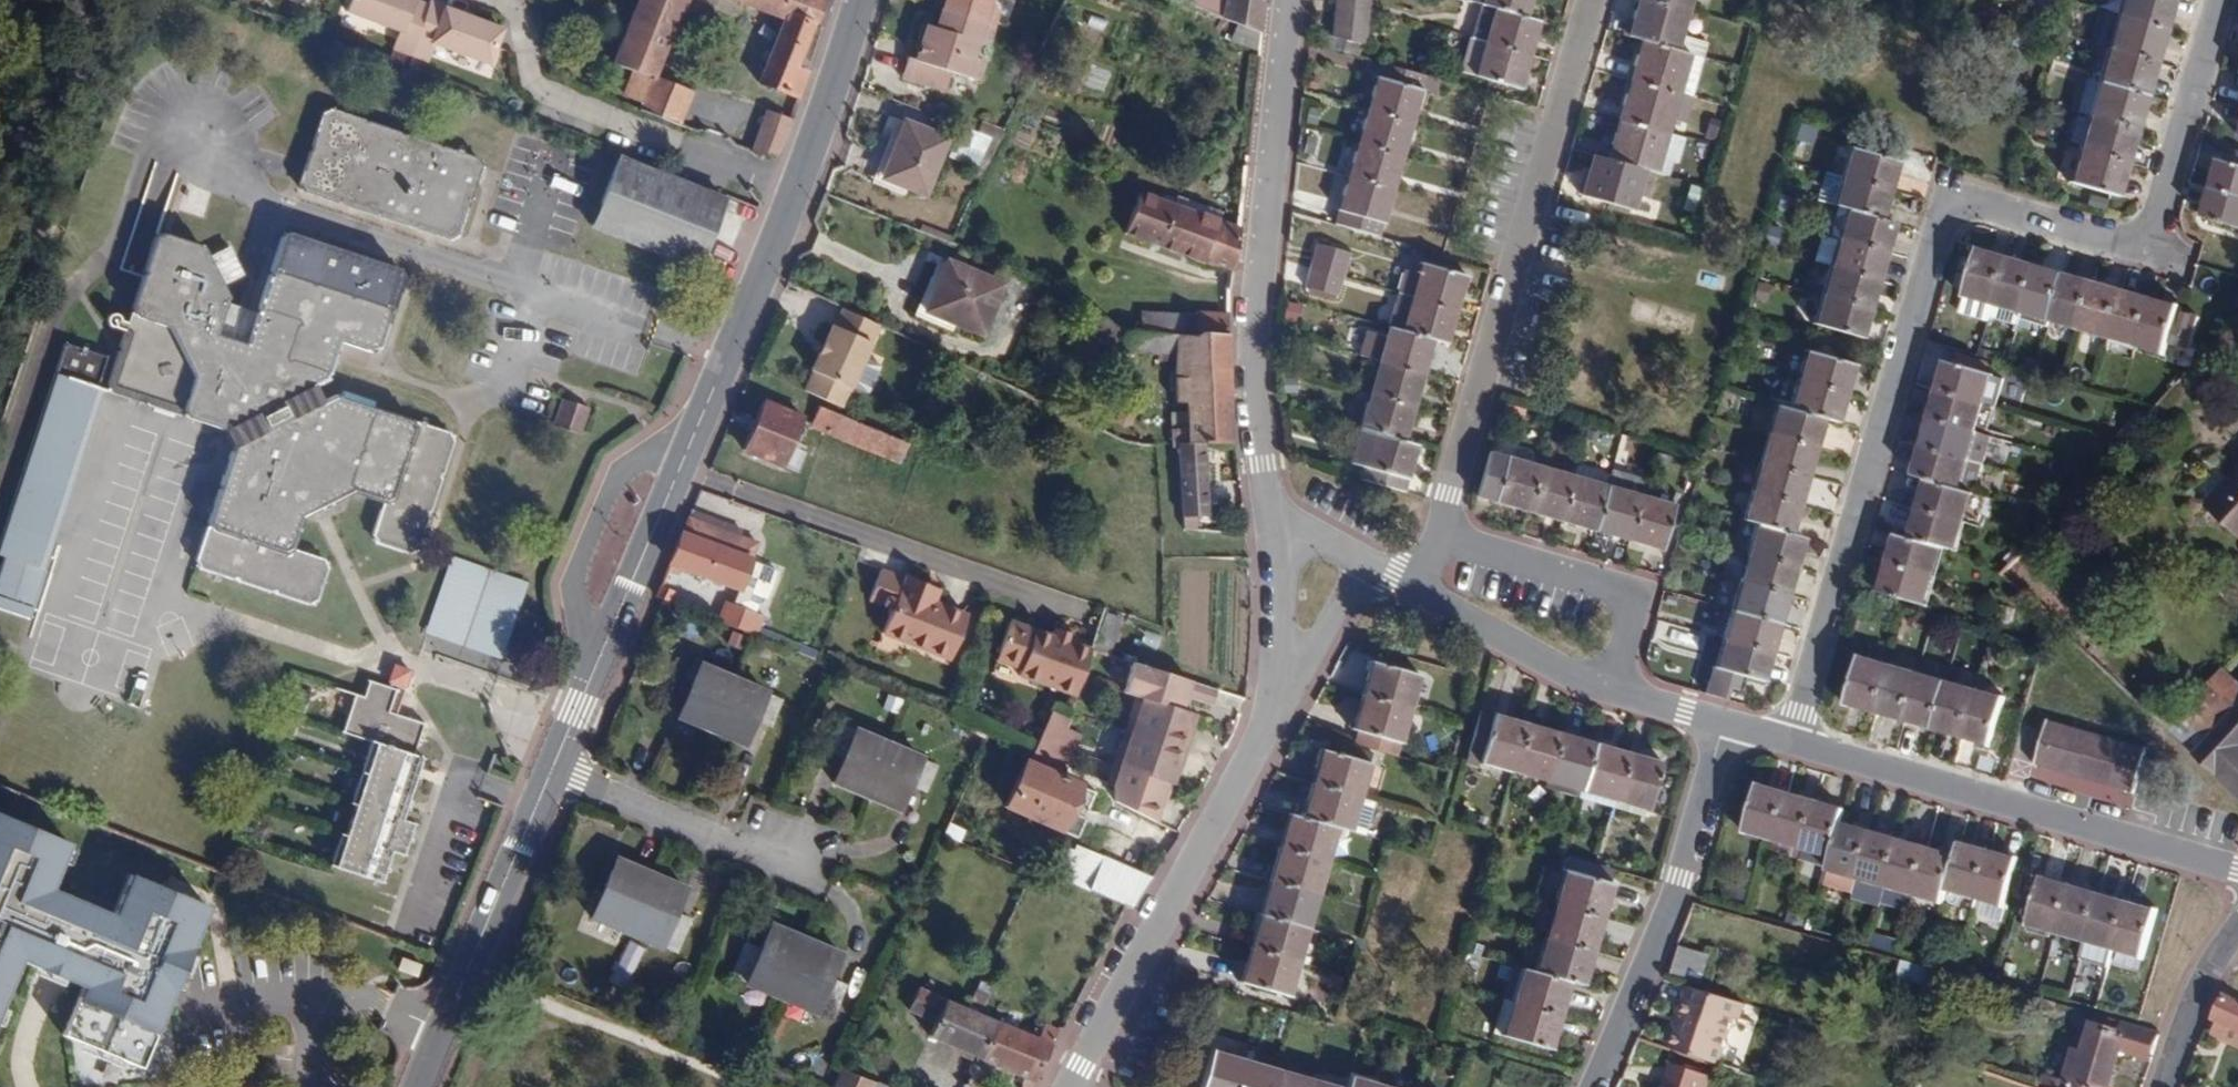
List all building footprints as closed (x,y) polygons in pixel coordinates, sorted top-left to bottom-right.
[(415,1),(415,0),(350,0),(346,11),(399,30),(404,32),(415,1)] [(445,8),(446,8),(447,6),(431,0),(429,6),(413,49),(431,55),(435,43),(432,42),(445,8)] [(613,64),(636,72),(627,95),(645,101),(655,80),(685,0),(637,0),(613,64)] [(785,19),(760,81),(802,97),(810,69),(798,64),(816,23),(824,26),(832,0),(732,0),(785,19)] [(950,12),(993,26),(997,11),(993,3),(990,2),(990,0),(954,0),(950,12)] [(1218,17),(1258,33),(1260,31),(1263,1),(1261,0),(1224,0),(1218,17)] [(1330,36),(1364,46),(1368,0),(1334,0),(1330,36)] [(1477,4),(1491,7),(1525,17),(1529,0),(1478,0),(1477,4)] [(1676,51),(1688,11),(1645,0),(1636,0),(1625,37),(1639,41),(1676,51)] [(1688,11),(1691,0),(1645,0),(1688,11)] [(2172,0),(2119,0),(2115,15),(2164,29),(2172,0)] [(413,49),(429,6),(415,1),(404,32),(399,30),(393,48),(411,54),(413,49)] [(1525,17),(1491,7),(1481,41),(1528,54),(1538,21),(1525,17)] [(502,29),(446,8),(445,8),(432,42),(435,43),(489,63),(502,29)] [(993,26),(950,12),(944,31),(926,25),(915,60),(907,57),(901,77),(945,90),(951,71),(977,81),(983,61),(972,57),(977,41),(980,43),(989,38),(993,26)] [(2115,15),(2105,48),(2154,63),(2164,29),(2115,15)] [(1528,54),(1481,41),(1472,74),(1519,87),(1528,54)] [(1689,55),(1676,51),(1639,41),(1628,81),(1677,96),(1689,55)] [(2095,82),(2145,96),(2154,63),(2105,48),(2095,82)] [(411,54),(429,61),(431,55),(413,49),(411,54)] [(1691,99),(1703,59),(1689,55),(1677,96),(1691,99)] [(1375,78),(1421,92),(1425,78),(1379,65),(1375,78)] [(690,91),(656,77),(655,80),(645,101),(641,111),(675,124),(690,91)] [(1375,78),(1365,111),(1411,124),(1421,92),(1375,78)] [(1440,82),(1425,78),(1421,92),(1436,95),(1440,82)] [(1691,99),(1677,96),(1628,81),(1616,121),(1666,135),(1670,121),(1684,125),(1691,99)] [(2145,96),(2095,82),(2085,115),(2135,130),(2145,96)] [(331,109),(320,113),(298,184),(303,187),(302,192),(449,239),(458,236),(481,164),(477,156),(331,109)] [(781,154),(794,118),(770,109),(754,150),(763,160),(772,155),(781,154)] [(1402,157),(1411,124),(1365,111),(1355,143),(1402,157)] [(2076,149),(2125,163),(2135,130),(2085,115),(2084,120),(2076,145),(2076,149)] [(2076,145),(2084,120),(2073,116),(2065,143),(2076,145)] [(1666,135),(1616,121),(1605,160),(1641,170),(1655,175),(1661,151),(1666,135)] [(953,140),(904,122),(897,140),(907,143),(893,181),(932,196),(953,140)] [(1675,155),(1679,138),(1666,135),(1661,151),(1675,155)] [(1402,157),(1355,143),(1344,177),(1391,191),(1402,157)] [(1847,146),(1839,176),(1888,190),(1897,160),(1847,146)] [(2115,197),(2125,163),(2076,149),(2065,183),(2115,197)] [(698,268),(726,200),(619,156),(591,225),(698,268)] [(1641,170),(1605,160),(1592,156),(1580,197),(1629,211),(1641,170)] [(2209,187),(2237,196),(2237,165),(2218,159),(2209,187)] [(1830,205),(1839,176),(1824,172),(1816,201),(1830,205)] [(1880,219),(1888,190),(1839,176),(1830,205),(1835,207),(1842,209),(1880,219)] [(1381,224),(1391,191),(1344,177),(1334,211),(1337,212),(1381,224)] [(2209,187),(2201,217),(2237,227),(2237,196),(2209,187)] [(1215,230),(1169,214),(1136,202),(1125,234),(1197,260),(1232,269),(1237,238),(1215,230)] [(1169,214),(1215,230),(1219,220),(1173,203),(1169,214)] [(1842,209),(1835,207),(1827,236),(1833,238),(1842,209)] [(1893,222),(1880,219),(1842,209),(1833,238),(1884,252),(1893,222)] [(1381,224),(1337,212),(1333,225),(1377,237),(1381,224)] [(163,233),(153,237),(106,382),(111,394),(218,428),(222,426),(234,449),(229,451),(194,559),(200,568),(307,604),(316,599),(326,566),(322,558),(288,547),(286,549),(284,545),(293,516),(298,514),(300,518),(352,492),(350,487),(355,486),(384,495),(385,500),(382,502),(370,534),(376,543),(407,554),(418,549),(453,440),(449,432),(379,409),(375,410),(371,408),(373,401),(342,391),(340,396),(337,398),(335,394),(322,400),(315,385),(328,378),(325,374),(329,372),(337,342),(370,352),(379,347),(402,276),(397,268),(288,232),(278,238),(256,308),(262,315),(254,340),(217,329),(225,304),(223,301),(227,298),(200,244),(196,247),(195,242),(163,233)] [(1884,252),(1833,238),(1825,266),(1876,280),(1884,252)] [(1348,254),(1317,245),(1304,288),(1336,297),(1348,254)] [(242,276),(227,246),(207,256),(221,286),(242,276)] [(1993,307),(2007,258),(1979,250),(1965,299),(1993,307)] [(2007,258),(1993,307),(2021,315),(2035,266),(2007,258)] [(1003,283),(946,262),(924,312),(982,334),(1003,283)] [(1409,297),(1454,310),(1463,276),(1418,264),(1414,276),(1409,297)] [(1868,308),(1876,280),(1825,266),(1817,294),(1868,308)] [(2050,324),(2064,274),(2035,266),(2021,315),(2050,324)] [(1403,272),(1397,294),(1409,297),(1414,276),(1403,272)] [(2093,282),(2064,274),(2050,324),(2079,332),(2093,282)] [(2107,340),(2121,291),(2093,282),(2079,332),(2107,340)] [(2150,299),(2121,291),(2107,340),(2136,348),(2150,299)] [(1387,329),(1399,332),(1409,297),(1397,294),(1387,329)] [(1868,308),(1817,294),(1809,323),(1860,337),(1868,308)] [(1409,297),(1399,332),(1431,341),(1445,344),(1454,310),(1409,297)] [(2150,299),(2136,348),(2165,357),(2179,308),(2150,299)] [(262,315),(256,308),(255,313),(225,304),(217,329),(254,340),(262,315)] [(861,360),(878,325),(843,308),(835,326),(831,324),(823,341),(827,343),(822,353),(818,352),(810,369),(814,371),(805,392),(839,408),(850,385),(868,393),(879,369),(861,360)] [(1227,336),(1229,311),(1196,309),(1196,312),(1142,308),(1140,328),(1227,336)] [(1399,332),(1387,329),(1384,338),(1378,362),(1422,374),(1431,341),(1399,332)] [(1359,357),(1378,362),(1384,338),(1366,333),(1359,357)] [(1802,351),(1793,379),(1844,393),(1853,365),(1802,351)] [(104,369),(58,355),(0,549),(0,620),(27,627),(104,369)] [(1937,389),(1984,402),(1992,374),(1944,361),(1937,389)] [(1378,362),(1368,395),(1413,407),(1422,374),(1378,362)] [(1835,423),(1844,393),(1793,379),(1785,409),(1822,419),(1835,423)] [(1977,431),(1984,402),(1937,389),(1929,418),(1977,431)] [(1358,429),(1371,433),(1403,442),(1413,407),(1368,395),(1358,429)] [(579,430),(587,403),(560,396),(553,422),(579,430)] [(803,417),(763,401),(743,449),(783,466),(789,451),(796,453),(799,446),(792,444),(803,417)] [(908,441),(818,405),(811,424),(868,447),(870,442),(902,456),(908,441)] [(1814,448),(1822,419),(1785,409),(1771,405),(1763,435),(1814,448)] [(1977,431),(1929,418),(1921,445),(1970,458),(1977,431)] [(1361,468),(1371,433),(1358,429),(1348,464),(1361,468)] [(1416,445),(1403,442),(1371,433),(1361,468),(1406,480),(1416,445)] [(1763,435),(1756,462),(1805,476),(1814,448),(1763,435)] [(123,443),(90,540),(122,550),(153,560),(179,486),(142,473),(149,451),(123,443)] [(1207,514),(1202,444),(1179,446),(1182,516),(1207,514)] [(1970,458),(1921,445),(1913,476),(1926,479),(1962,489),(1970,458)] [(1492,501),(1505,458),(1490,454),(1476,497),(1492,501)] [(1492,501),(1526,511),(1538,467),(1505,458),(1492,501)] [(1805,476),(1756,462),(1747,491),(1797,505),(1805,476)] [(1575,466),(1572,477),(1605,487),(1608,476),(1575,466)] [(1526,511),(1559,521),(1572,477),(1538,467),(1526,511)] [(1403,492),(1406,480),(1361,468),(1358,479),(1403,492)] [(2209,505),(2237,531),(2237,474),(2209,505)] [(1605,487),(1572,477),(1559,521),(1592,530),(1605,487)] [(1974,492),(1962,489),(1926,479),(1919,508),(1967,521),(1974,492)] [(1592,530),(1626,540),(1639,496),(1605,487),(1592,530)] [(1752,523),(1789,533),(1797,505),(1747,491),(1739,520),(1752,523)] [(1639,496),(1626,540),(1659,550),(1672,506),(1639,496)] [(1911,538),(1947,547),(1961,551),(1967,521),(1919,508),(1911,538)] [(754,542),(686,516),(670,559),(738,585),(760,594),(767,596),(775,574),(747,563),(754,542)] [(1752,523),(1744,553),(1793,567),(1802,537),(1789,533),(1752,523)] [(1939,576),(1947,547),(1911,538),(1898,534),(1890,563),(1939,576)] [(530,580),(449,552),(421,633),(503,662),(530,580)] [(1736,581),(1785,595),(1793,567),(1744,553),(1736,581)] [(1939,576),(1890,563),(1883,593),(1931,607),(1939,576)] [(967,614),(934,601),(926,599),(931,586),(903,575),(881,632),(949,658),(967,614)] [(1728,610),(1777,624),(1785,595),(1736,581),(1728,610)] [(725,601),(718,621),(751,634),(754,635),(757,628),(762,615),(753,612),(760,594),(738,585),(731,604),(725,601)] [(654,597),(669,603),(672,591),(659,586),(654,597)] [(934,601),(939,589),(931,586),(926,599),(934,601)] [(1768,652),(1777,624),(1728,610),(1720,639),(1768,652)] [(1094,650),(1109,654),(1117,617),(1103,614),(1094,650)] [(1070,641),(1052,636),(1008,621),(996,660),(1021,668),(1019,676),(1074,695),(1090,648),(1070,641)] [(764,630),(757,628),(754,635),(761,638),(764,630)] [(1052,636),(1070,641),(1072,635),(1054,629),(1052,636)] [(1768,652),(1720,639),(1712,668),(1737,675),(1760,682),(1768,652)] [(1847,705),(1875,714),(1890,664),(1862,656),(1847,705)] [(768,686),(702,658),(677,716),(743,745),(768,686)] [(1361,695),(1410,709),(1420,675),(1370,661),(1361,695)] [(1217,689),(1134,662),(1124,693),(1137,697),(1131,717),(1136,719),(1127,747),(1122,745),(1110,786),(1115,787),(1113,801),(1153,820),(1159,803),(1161,795),(1166,797),(1175,772),(1177,765),(1182,767),(1193,735),(1187,733),(1190,726),(1194,714),(1180,710),(1184,697),(1211,706),(1217,689)] [(1875,714),(1904,722),(1918,672),(1890,664),(1875,714)] [(395,666),(392,667),(388,680),(390,683),(388,688),(369,681),(364,697),(355,694),(343,733),(372,742),(351,804),(356,806),(346,837),(340,835),(331,867),(381,883),(391,852),(403,856),(415,824),(402,820),(423,757),(415,755),(424,724),(397,715),(405,690),(403,688),(406,686),(410,673),(409,670),(395,666)] [(1737,675),(1712,668),(1709,667),(1701,694),(1717,699),(1721,686),(1734,690),(1737,675)] [(2237,703),(2237,680),(2224,668),(2181,715),(2167,729),(2193,754),(2237,703)] [(1904,722),(1934,731),(1947,680),(1918,672),(1904,722)] [(1976,689),(1947,680),(1934,731),(1962,739),(1976,689)] [(768,686),(754,720),(770,726),(784,693),(768,686)] [(1976,689),(1962,739),(1991,748),(2005,697),(1976,689)] [(1401,744),(1410,709),(1361,695),(1351,730),(1355,731),(1391,741),(1399,743),(1401,744)] [(2237,796),(2237,738),(2224,725),(2237,710),(2237,711),(2237,703),(2193,754),(2237,796)] [(1466,760),(1478,763),(1491,714),(1479,710),(1466,760)] [(2237,710),(2224,725),(2237,738),(2237,711),(2237,710)] [(1063,729),(1066,718),(1049,711),(1035,749),(1067,765),(1080,736),(1063,729)] [(1491,714),(1478,763),(1511,773),(1525,723),(1491,714)] [(1136,719),(1131,717),(1122,745),(1127,747),(1136,719)] [(2146,749),(2047,721),(2035,763),(2134,792),(2146,749)] [(1559,733),(1525,723),(1511,773),(1544,782),(1559,733)] [(826,757),(841,763),(855,730),(840,724),(826,757)] [(921,758),(855,730),(841,763),(833,783),(900,810),(907,791),(921,758)] [(1391,741),(1355,731),(1351,744),(1387,754),(1391,741)] [(1559,733),(1544,782),(1579,792),(1593,743),(1559,733)] [(1391,741),(1387,754),(1395,756),(1399,743),(1391,741)] [(1579,792),(1612,802),(1627,752),(1593,743),(1579,792)] [(1035,749),(1031,759),(1063,776),(1067,765),(1035,749)] [(1319,749),(1311,783),(1361,796),(1370,762),(1319,749)] [(1627,752),(1612,802),(1646,812),(1660,761),(1627,752)] [(1067,809),(1079,784),(1063,776),(1031,759),(1028,757),(1006,803),(1073,837),(1083,818),(1067,809)] [(938,765),(921,758),(907,791),(923,798),(938,765)] [(517,774),(521,765),(509,759),(504,769),(517,774)] [(2042,777),(2034,775),(2031,786),(2038,789),(2042,777)] [(1351,830),(1361,796),(1311,783),(1302,817),(1338,826),(1351,830)] [(1744,834),(1774,842),(1787,792),(1759,784),(1744,834)] [(1787,792),(1774,842),(1802,851),(1816,801),(1787,792)] [(1802,851),(1831,858),(1841,823),(1845,809),(1816,801),(1802,851)] [(1280,847),(1329,860),(1338,826),(1302,817),(1289,813),(1280,847)] [(1841,823),(1831,858),(1827,872),(1857,881),(1870,832),(1841,823)] [(172,880),(111,856),(81,935),(17,909),(44,841),(0,824),(0,979),(55,1000),(46,1024),(108,1047),(172,880)] [(1857,881),(1885,889),(1899,840),(1870,832),(1857,881)] [(1885,889),(1913,896),(1927,848),(1899,840),(1885,889)] [(1975,900),(1990,851),(1959,843),(1956,856),(1946,892),(1975,900)] [(1089,890),(1103,857),(1076,845),(1073,852),(1059,846),(1047,872),(1089,890)] [(1329,860),(1280,847),(1270,882),(1320,895),(1329,860)] [(1946,892),(1956,856),(1927,848),(1913,896),(1942,905),(1946,892)] [(1990,851),(1975,900),(2005,908),(2018,859),(1990,851)] [(1130,909),(1150,879),(1103,857),(1089,890),(1130,909)] [(685,888),(615,858),(591,918),(660,947),(674,914),(685,888)] [(1562,870),(1552,904),(1602,918),(1611,884),(1562,870)] [(2057,934),(2070,887),(2041,878),(2027,925),(2057,934)] [(1270,882),(1261,915),(1310,929),(1320,895),(1270,882)] [(2057,934),(2085,943),(2099,895),(2070,887),(2057,934)] [(2128,903),(2099,895),(2085,943),(2113,951),(2128,903)] [(2156,912),(2128,903),(2113,951),(2143,959),(2156,912)] [(1602,918),(1552,904),(1542,937),(1592,951),(1602,918)] [(675,954),(689,921),(674,914),(660,947),(675,954)] [(1252,949),(1301,962),(1310,929),(1261,915),(1252,949)] [(816,1013),(830,980),(841,956),(772,925),(761,950),(746,982),(816,1013)] [(1582,986),(1592,951),(1542,937),(1532,972),(1569,983),(1582,986)] [(761,950),(745,943),(731,975),(746,982),(761,950)] [(1708,957),(1680,948),(1665,973),(1694,983),(1708,957)] [(1301,962),(1252,949),(1242,982),(1292,996),(1301,962)] [(1939,1007),(1948,974),(1901,961),(1897,977),(1924,985),(1920,1002),(1939,1007)] [(1514,967),(1505,1001),(1510,1002),(1519,968),(1514,967)] [(1510,1002),(1560,1016),(1569,983),(1532,972),(1519,968),(1510,1002)] [(830,980),(816,1013),(831,1019),(845,987),(830,980)] [(1728,1016),(1733,1001),(1687,987),(1678,1016),(1682,1017),(1671,1050),(1719,1065),(1734,1018),(1728,1016)] [(929,1037),(979,1057),(993,1019),(983,1015),(971,1010),(918,989),(909,1011),(935,1022),(929,1037)] [(989,998),(978,994),(971,1010),(983,1015),(989,998)] [(2227,996),(2216,1018),(2237,1028),(2237,1001),(2227,996)] [(2053,1016),(2056,1004),(2035,998),(2032,1009),(2053,1016)] [(1510,1002),(1505,1001),(1500,1016),(1497,1016),(1493,1033),(1500,1035),(1510,1002)] [(1560,1016),(1510,1002),(1500,1035),(1500,1036),(1550,1050),(1560,1016)] [(2120,1050),(2152,1060),(2160,1036),(2123,1026),(2123,1023),(2095,1015),(2085,1054),(2075,1051),(2067,1082),(2044,1075),(2041,1086),(2109,1086),(2120,1050)] [(1037,1031),(1034,1036),(993,1019),(979,1057),(988,1062),(1024,1076),(1035,1081),(1053,1038),(1057,1031),(1045,1025),(1042,1033),(1037,1031)] [(1244,1059),(1210,1048),(1200,1086),(1236,1086),(1244,1059)] [(988,1062),(979,1057),(969,1082),(980,1086),(988,1062)] [(1277,1068),(1244,1059),(1236,1086),(1272,1086),(1277,1068)] [(1711,1077),(1671,1065),(1663,1086),(1708,1086),(1711,1077)] [(867,1079),(842,1068),(833,1086),(866,1086),(867,1079)] [(1311,1078),(1277,1068),(1272,1086),(1309,1086),(1311,1078)] [(1382,1084),(1348,1075),(1345,1086),(1381,1086),(1382,1084)] [(1024,1076),(1021,1083),(1021,1086),(1032,1086),(1035,1081),(1024,1076)] [(1311,1078),(1309,1086),(1343,1086),(1311,1078)] [(867,1079),(866,1086),(887,1086),(867,1079)]
